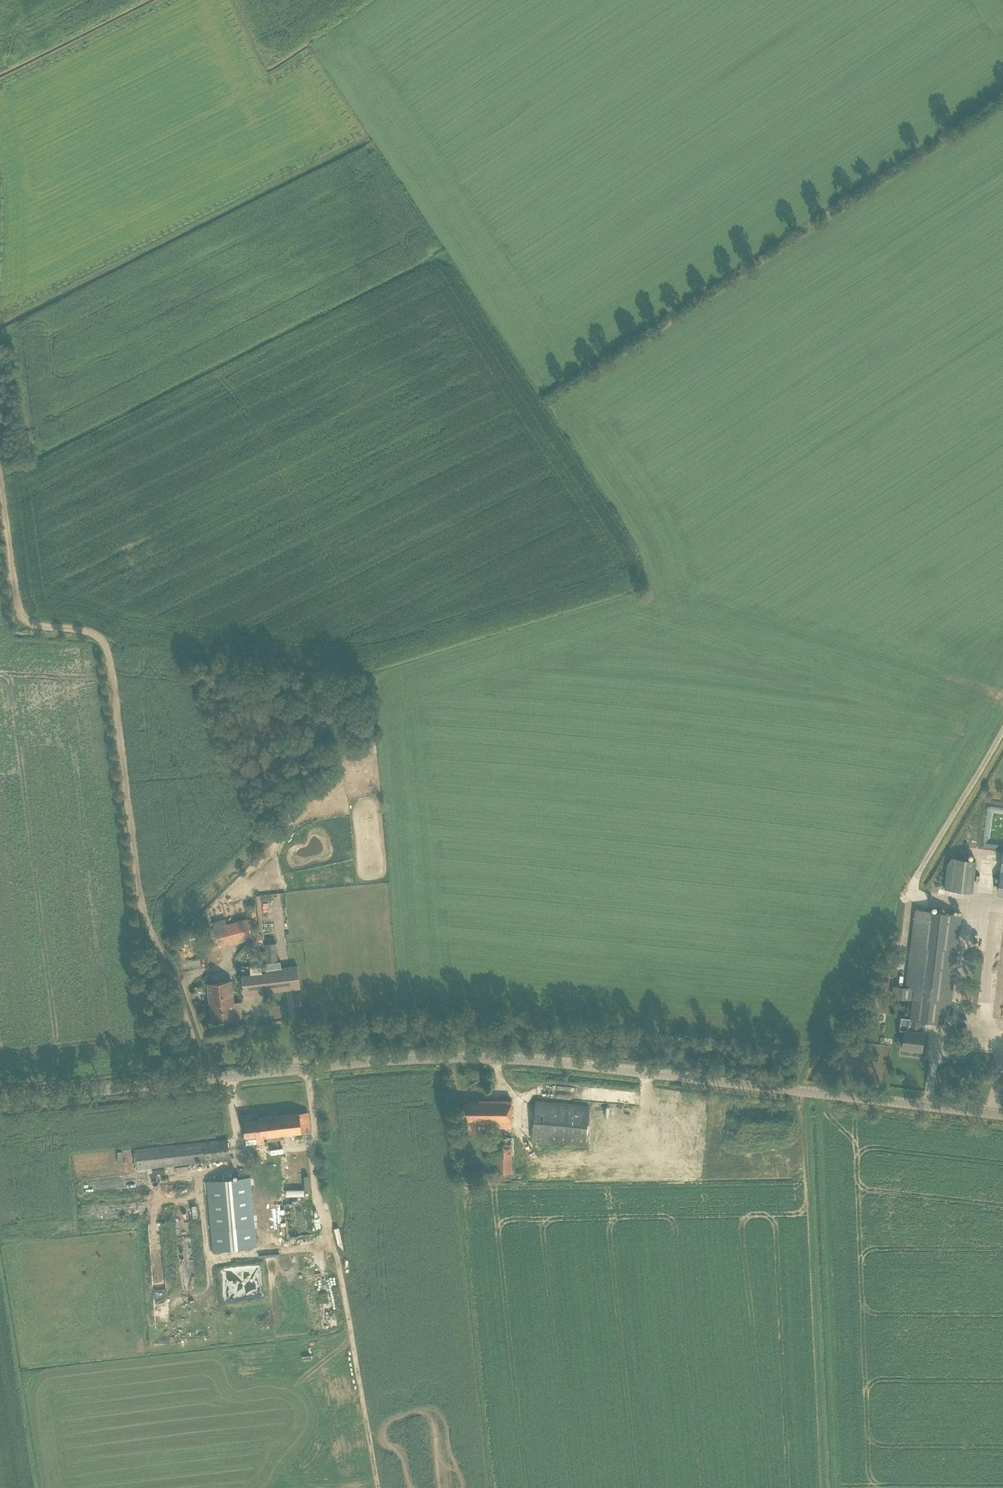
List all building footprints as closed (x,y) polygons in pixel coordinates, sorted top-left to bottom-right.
[(946,859),(942,891),(970,894),(974,863),(946,859)] [(912,1000),(910,1019),(911,1019),(910,1031),(904,1030),(902,1048),(921,1050),(923,1032),(919,1032),(921,1020),(944,1023),(945,1007),(950,1007),(961,914),(915,909),(905,986),(893,984),(892,997),(912,1000)] [(244,919),(214,927),(219,946),(249,937),(253,936),(248,918),(244,919)] [(263,943),(264,962),(277,961),(276,943),(263,943)] [(265,972),(241,975),(243,995),(300,988),(297,966),(265,970),(265,972)] [(207,983),(211,1021),(236,1018),(231,980),(207,983)] [(267,1005),(269,1017),(280,1016),(279,1004),(267,1005)] [(952,1065),(964,1066),(965,1053),(954,1052),(952,1065)] [(478,1127),(511,1127),(511,1100),(478,1100),(478,1103),(463,1103),(463,1120),(478,1120),(478,1127)] [(532,1140),(585,1145),(587,1116),(588,1106),(536,1101),(532,1140)] [(258,1117),(258,1120),(243,1121),(244,1131),(245,1136),(256,1135),(257,1144),(264,1143),(264,1137),(310,1131),(309,1122),(308,1112),(258,1117)] [(495,1173),(511,1173),(511,1135),(495,1135),(495,1173)] [(134,1149),(136,1169),(230,1159),(228,1139),(134,1149)] [(281,1173),(290,1173),(288,1156),(280,1157),(281,1173)] [(207,1181),(213,1251),(256,1247),(249,1177),(207,1181)]
